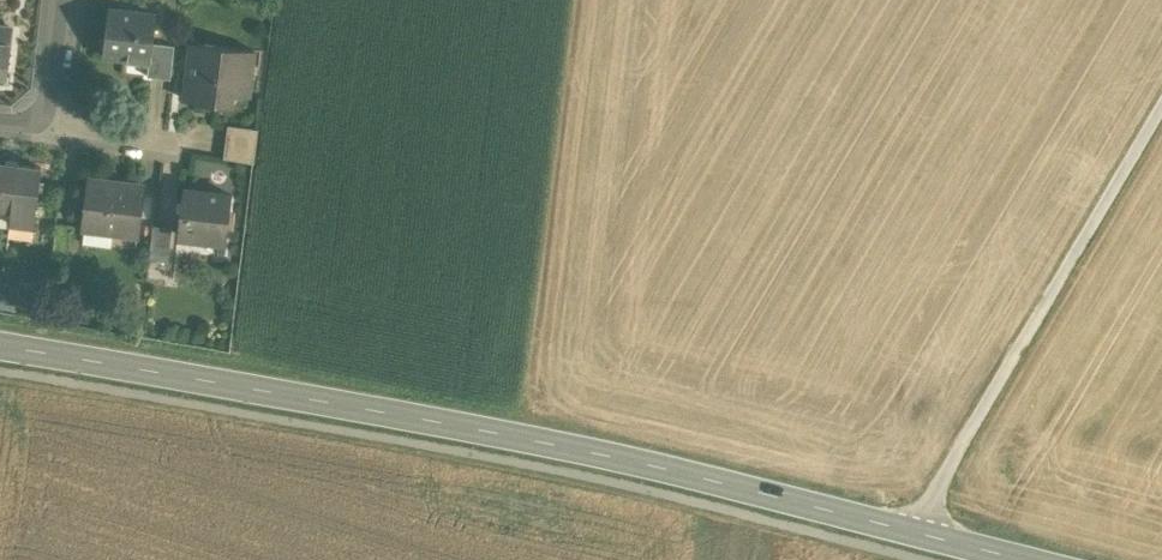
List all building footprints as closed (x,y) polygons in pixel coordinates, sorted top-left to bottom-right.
[(157,16),(109,10),(103,55),(130,59),(131,55),(150,58),(149,61),(152,62),(154,43),(157,16)] [(0,26),(0,43),(13,45),(14,28),(0,26)] [(9,72),(13,45),(0,43),(0,71),(9,72)] [(174,46),(154,43),(152,62),(149,61),(147,77),(170,80),(174,46)] [(255,51),(192,43),(185,100),(217,104),(219,92),(249,96),(255,51)] [(258,130),(230,125),(227,142),(256,147),(258,130)] [(256,147),(227,142),(225,158),(254,163),(256,147)] [(0,161),(0,205),(11,207),(11,209),(13,209),(19,164),(19,162),(17,161),(16,163),(0,161)] [(40,166),(19,164),(13,209),(11,209),(9,220),(33,223),(40,166)] [(143,187),(90,180),(84,228),(137,235),(143,187)] [(232,195),(183,189),(177,233),(226,240),(232,195)] [(14,224),(12,234),(35,238),(37,228),(14,224)] [(172,227),(153,225),(149,258),(168,261),(172,227)]
